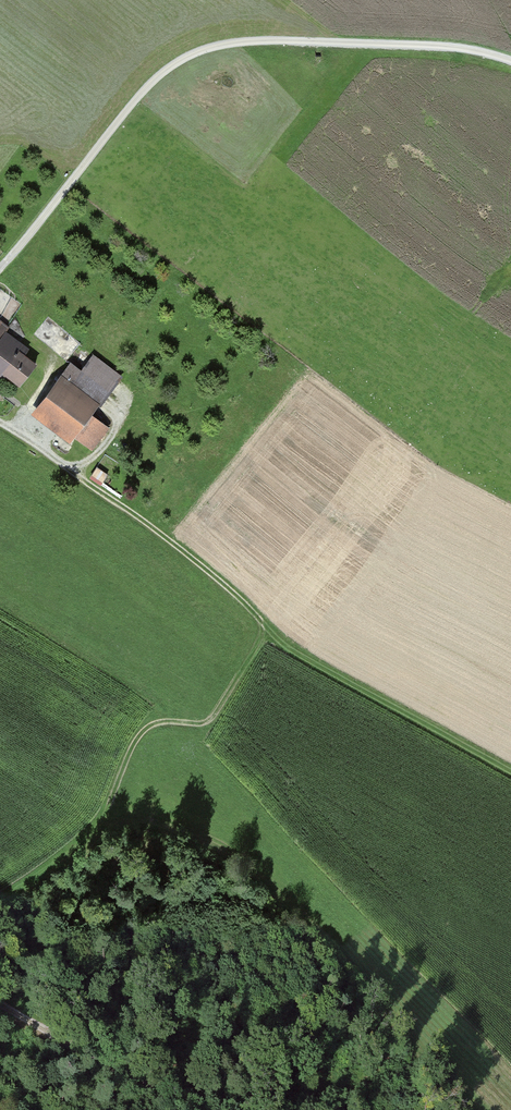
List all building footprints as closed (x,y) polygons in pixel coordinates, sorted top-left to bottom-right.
[(0,322),(0,340),(9,329),(0,322)] [(10,336),(0,348),(0,370),(25,390),(45,364),(10,336)] [(124,378),(95,355),(80,373),(109,396),(124,378)] [(116,402),(71,366),(31,415),(77,452),(116,402)] [(104,473),(94,467),(88,477),(98,484),(104,473)]
